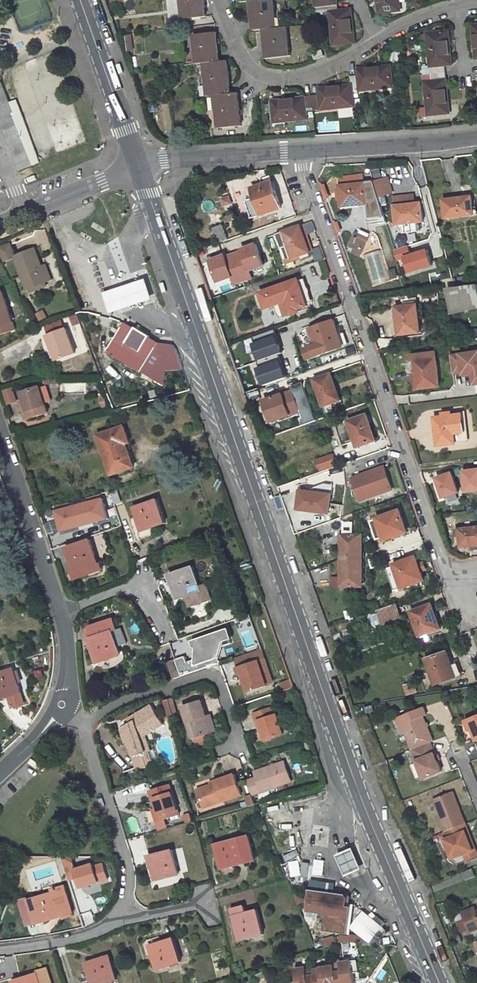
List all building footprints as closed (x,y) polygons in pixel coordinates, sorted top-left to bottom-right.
[(182,18),(204,16),(202,0),(180,0),(182,18)] [(269,0),(250,0),(247,0),(251,29),(260,28),(272,27),(269,0)] [(328,10),(335,9),(334,0),(321,2),(322,10),(328,10)] [(396,0),(376,0),(377,10),(397,8),(396,0)] [(352,39),(349,9),(349,7),(335,9),(328,10),(332,42),(352,39)] [(272,27),(260,28),(263,48),(264,58),(285,55),(281,25),(272,27)] [(425,28),(428,62),(442,60),(449,60),(445,26),(425,28)] [(218,61),(215,32),(194,34),(198,64),(205,63),(218,61)] [(205,63),(209,96),(216,96),(229,94),(226,60),(218,61),(205,63)] [(429,70),(443,68),(442,60),(428,62),(429,70)] [(388,65),(357,68),(357,75),(359,89),(390,85),(388,65)] [(443,68),(429,70),(429,76),(443,75),(443,68)] [(349,76),(350,84),(351,90),(359,89),(357,75),(349,76)] [(422,77),(426,109),(447,107),(443,75),(429,76),(422,77)] [(0,84),(0,117),(1,119),(0,119),(0,125),(19,171),(33,165),(22,139),(12,115),(14,114),(2,83),(0,84)] [(319,110),(352,106),(351,90),(350,84),(319,87),(317,87),(318,95),(319,110)] [(216,96),(219,128),(239,127),(236,93),(229,94),(216,96)] [(319,110),(318,95),(311,96),(313,110),(319,110)] [(272,100),(274,121),(306,118),(305,111),(304,96),(272,100)] [(304,96),(305,111),(313,110),(311,96),(304,96)] [(33,165),(40,163),(36,153),(30,136),(22,139),(33,165)] [(361,179),(342,180),(344,188),(340,188),(342,207),(369,206),(371,225),(388,223),(376,186),(362,187),(361,179)] [(256,195),(251,197),(254,204),(247,207),(253,222),(278,213),(269,189),(256,194),(256,195)] [(229,199),(222,201),(224,209),(232,206),(229,199)] [(396,202),(398,227),(405,226),(406,233),(418,233),(417,225),(422,224),(420,208),(415,208),(414,201),(396,202)] [(472,219),(471,202),(445,206),(447,222),(472,219)] [(309,254),(300,229),(279,236),(286,256),(294,253),(296,259),(309,254)] [(210,233),(215,247),(225,244),(220,230),(210,233)] [(359,255),(365,241),(354,236),(349,246),(354,249),(352,252),(359,255)] [(212,257),(220,282),(233,278),(235,284),(255,278),(253,270),(268,265),(261,242),(212,257)] [(431,247),(413,253),(411,244),(396,249),(400,260),(409,257),(414,273),(437,265),(431,247)] [(42,271),(34,250),(14,257),(28,289),(30,289),(44,283),(51,280),(47,269),(42,271)] [(143,279),(101,293),(107,314),(150,300),(143,279)] [(307,307),(296,279),(260,291),(265,308),(280,302),(287,300),(292,312),(307,307)] [(455,280),(444,281),(446,289),(457,288),(455,280)] [(31,292),(46,286),(44,283),(30,289),(31,292)] [(463,311),(476,308),(476,285),(457,288),(463,311)] [(16,328),(3,292),(0,293),(0,334),(16,328)] [(421,333),(416,298),(404,300),(405,308),(397,309),(400,335),(421,333)] [(280,302),(284,315),(292,312),(287,300),(280,302)] [(110,351),(143,371),(161,342),(151,336),(152,335),(137,326),(136,327),(126,322),(110,351)] [(339,349),(331,324),(311,330),(319,355),(339,349)] [(57,360),(75,353),(67,328),(47,336),(57,360)] [(279,329),(255,336),(263,364),(259,366),(265,384),(290,376),(282,351),(285,351),(279,329)] [(452,353),(455,376),(475,374),(476,385),(476,350),(452,353)] [(440,389),(436,363),(417,366),(421,392),(440,389)] [(340,399),(332,379),(315,386),(323,406),(340,399)] [(33,417),(45,412),(48,411),(46,405),(41,388),(40,386),(21,392),(24,400),(20,401),(26,419),(33,417)] [(41,388),(46,405),(53,403),(47,386),(41,388)] [(3,390),(8,405),(19,402),(14,387),(3,390)] [(273,422),(303,413),(296,388),(266,396),(273,422)] [(264,424),(272,423),(270,409),(262,411),(264,424)] [(36,428),(49,423),(45,412),(33,417),(36,428)] [(441,449),(459,446),(454,420),(437,423),(441,449)] [(376,442),(368,421),(350,427),(358,449),(376,442)] [(135,467),(125,439),(129,437),(125,427),(99,436),(112,475),(135,467)] [(316,459),(321,472),(339,465),(334,452),(316,459)] [(356,503),(395,489),(387,467),(348,481),(356,503)] [(465,467),(466,491),(476,491),(476,467),(465,467)] [(456,470),(437,476),(444,498),(463,492),(456,470)] [(315,494),(297,493),(295,514),(329,516),(331,487),(322,486),(315,490),(315,494)] [(112,520),(107,496),(57,506),(62,531),(112,520)] [(134,508),(143,532),(155,528),(154,527),(166,523),(157,500),(134,508)] [(376,538),(384,536),(385,541),(412,532),(404,507),(369,519),(376,538)] [(350,536),(349,551),(344,551),(344,560),(365,560),(366,537),(358,536),(358,527),(350,527),(350,536)] [(457,529),(458,542),(462,542),(463,546),(473,545),(474,549),(476,548),(476,527),(457,529)] [(77,578),(91,573),(89,566),(98,563),(95,554),(96,553),(91,539),(67,548),(71,560),(72,560),(75,571),(73,572),(75,577),(76,578),(77,578)] [(393,563),(404,590),(430,580),(419,553),(393,563)] [(348,585),(363,585),(365,560),(344,560),(343,572),(349,570),(348,585)] [(91,573),(100,570),(98,563),(89,566),(91,573)] [(194,567),(170,575),(174,587),(178,599),(202,591),(199,581),(194,567)] [(387,625),(406,618),(402,605),(370,616),(374,627),(386,622),(387,625)] [(444,627),(435,606),(415,614),(424,635),(433,632),(444,627)] [(113,619),(88,627),(92,638),(89,639),(93,650),(97,663),(121,655),(118,645),(120,645),(121,647),(127,645),(122,629),(117,630),(113,619)] [(227,662),(221,642),(235,638),(233,628),(192,639),(197,658),(188,660),(187,657),(178,659),(182,674),(227,662)] [(433,632),(424,635),(427,643),(437,640),(433,632)] [(453,653),(433,660),(441,685),(469,675),(464,663),(457,665),(453,653)] [(181,676),(176,657),(169,660),(174,678),(181,676)] [(244,674),(247,681),(250,692),(268,685),(259,660),(238,668),(240,675),(244,674)] [(10,696),(13,707),(25,703),(14,669),(0,673),(0,699),(10,696)] [(183,706),(192,738),(211,733),(206,716),(202,700),(183,706)] [(163,725),(152,705),(137,714),(139,718),(120,728),(125,742),(128,741),(133,755),(132,756),(136,768),(137,770),(157,763),(153,750),(145,752),(140,738),(163,725)] [(401,717),(413,747),(433,740),(424,717),(429,715),(426,707),(401,717)] [(261,722),(264,730),(268,742),(286,736),(279,716),(276,717),(273,710),(255,716),(258,724),(261,722)] [(216,732),(211,715),(206,716),(211,733),(216,732)] [(476,741),(476,717),(469,721),(476,741)] [(415,752),(425,778),(443,771),(433,746),(415,752)] [(256,775),(247,778),(253,794),(293,781),(287,760),(254,770),(256,775)] [(137,770),(136,768),(123,772),(124,776),(137,772),(137,770)] [(236,774),(211,782),(212,784),(198,789),(205,808),(243,795),(236,774)] [(150,792),(156,809),(160,822),(179,815),(169,785),(150,792)] [(466,821),(454,791),(433,798),(445,830),(466,821)] [(465,829),(468,828),(466,821),(445,830),(442,831),(452,857),(464,853),(466,858),(476,854),(476,851),(475,846),(472,847),(465,829)] [(250,836),(217,844),(223,868),(257,860),(250,836)] [(348,874),(364,867),(356,847),(339,854),(348,874)] [(174,849),(150,855),(157,879),(181,873),(174,849)] [(111,881),(105,860),(78,867),(75,854),(63,857),(70,880),(81,877),(84,888),(111,881)] [(464,879),(474,875),(471,867),(461,871),(464,879)] [(38,922),(63,914),(62,911),(74,907),(68,887),(31,899),(38,922)] [(349,932),(353,904),(348,904),(350,897),(346,893),(311,888),(308,910),(327,912),(324,929),(349,932)] [(38,922),(31,899),(23,901),(29,924),(38,922)] [(476,923),(476,907),(474,908),(473,904),(459,909),(466,926),(476,923)] [(233,908),(242,940),(266,933),(260,909),(247,913),(245,905),(233,908)] [(65,918),(76,914),(74,907),(62,911),(63,914),(65,918)] [(341,933),(341,941),(370,941),(370,935),(365,935),(365,914),(355,914),(355,933),(341,933)] [(151,945),(159,968),(182,961),(174,938),(151,945)] [(110,954),(87,962),(94,982),(106,982),(119,978),(110,954)] [(356,960),(344,961),(345,970),(342,970),(342,971),(339,971),(338,971),(340,982),(359,982),(356,960)] [(299,982),(319,982),(317,974),(311,975),(310,965),(297,967),(299,982)] [(338,971),(339,971),(338,965),(323,967),(324,973),(317,974),(319,982),(340,982),(338,971)] [(39,973),(14,981),(15,982),(42,982),(39,973)]
